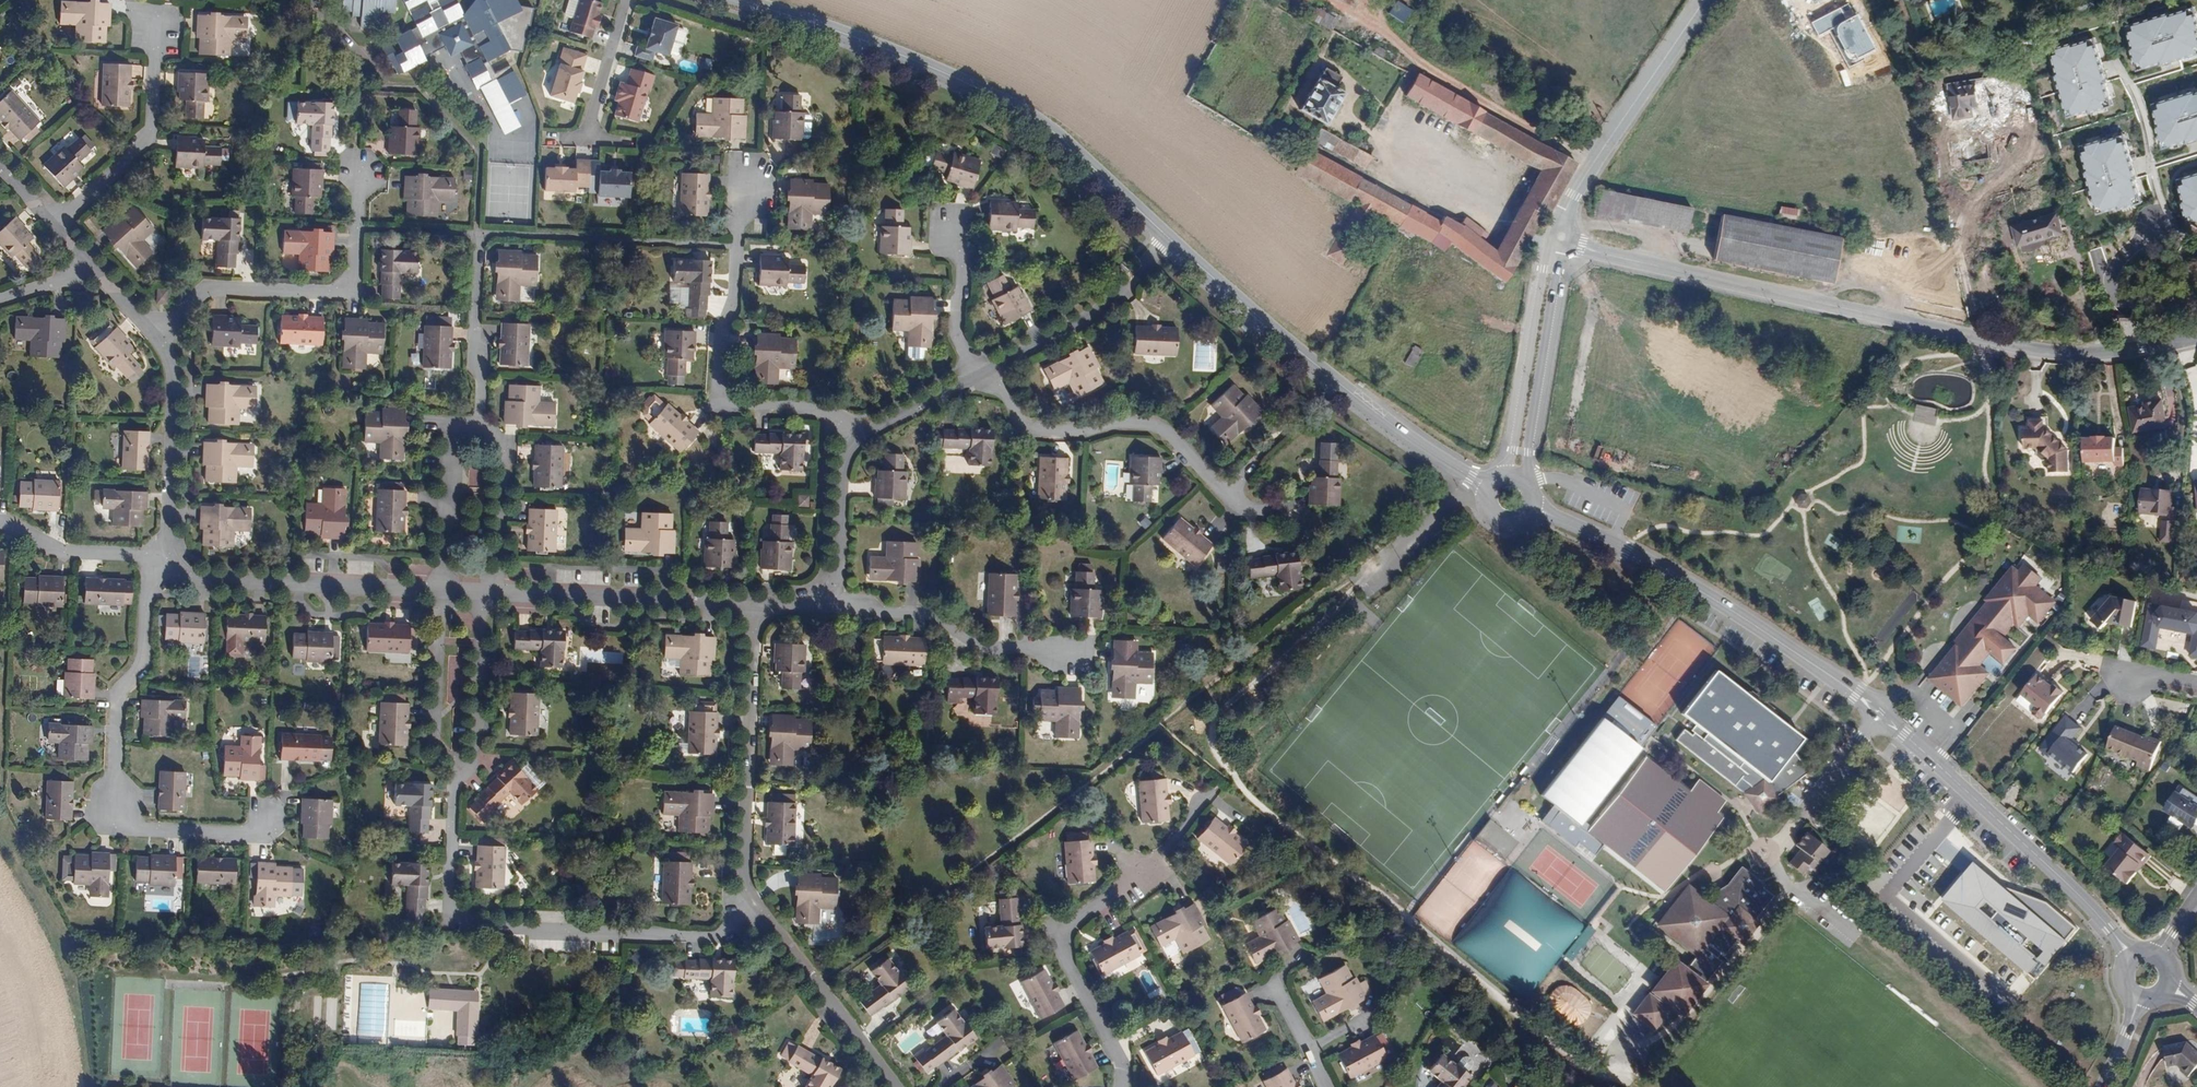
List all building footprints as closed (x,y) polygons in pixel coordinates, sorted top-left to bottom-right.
[(61,1),(61,2),(61,8),(60,24),(76,25),(76,41),(106,43),(107,43),(108,26),(111,27),(111,26),(112,5),(112,3),(99,3),(99,0),(90,0),(90,2),(77,2),(62,1),(61,1)] [(321,6),(342,6),(342,12),(352,12),(352,16),(361,16),(361,26),(379,27),(380,13),(395,13),(396,0),(321,0),(321,6)] [(417,27),(395,39),(403,52),(398,55),(390,42),(382,47),(389,60),(392,58),(400,73),(427,58),(426,53),(444,45),(450,57),(461,52),(467,64),(463,66),(476,91),(492,84),(482,64),(511,50),(501,31),(496,24),(522,11),(516,0),(488,0),(487,0),(462,11),(456,0),(402,0),(417,27)] [(602,19),(598,18),(603,3),(593,0),(578,0),(571,23),(594,30),(595,30),(595,28),(598,29),(602,19)] [(1395,1),(1386,13),(1399,24),(1409,11),(1395,1)] [(1847,4),(1811,22),(1818,37),(1831,30),(1848,64),(1874,51),(1856,16),(1853,17),(1847,4)] [(1309,19),(1329,32),(1336,20),(1316,7),(1309,19)] [(249,17),(249,16),(233,16),(220,16),(220,12),(219,12),(216,12),(213,12),(212,12),(211,12),(211,15),(198,15),(198,16),(198,38),(197,38),(198,38),(201,38),(200,55),(201,55),(231,56),(232,56),(232,39),(248,40),(249,23),(249,18),(249,17)] [(2130,26),(2132,33),(2126,35),(2130,49),(2127,50),(2132,67),(2140,65),(2142,71),(2158,67),(2158,68),(2196,58),(2194,51),(2196,50),(2196,35),(2196,34),(2196,29),(2194,18),(2187,19),(2186,13),(2170,18),(2168,16),(2130,26)] [(655,18),(644,49),(655,52),(669,57),(678,24),(655,18)] [(594,30),(571,23),(568,31),(591,39),(594,30)] [(2055,49),(2057,56),(2050,58),(2055,74),(2052,75),(2064,117),(2072,115),(2073,119),(2089,115),(2090,117),(2106,112),(2104,105),(2111,103),(2106,86),(2108,86),(2104,70),(2097,47),(2091,49),(2089,42),(2075,46),(2074,43),(2055,49)] [(563,47),(558,63),(582,70),(587,54),(563,47)] [(655,52),(644,49),(636,47),(633,57),(652,62),(655,52)] [(129,106),(131,106),(132,90),(133,90),(134,90),(134,81),(132,81),(133,65),(132,65),(105,63),(104,63),(101,105),(103,105),(129,106)] [(581,95),(584,85),(580,83),(584,71),(582,70),(558,63),(548,96),(573,104),(576,94),(581,95)] [(1326,68),(1325,68),(1325,69),(1323,73),(1322,74),(1322,75),(1321,76),(1319,79),(1301,109),(1327,125),(1331,117),(1336,120),(1345,105),(1340,102),(1345,94),(1335,88),(1337,85),(1337,83),(1338,83),(1340,79),(1340,78),(1341,78),(1341,77),(1340,77),(1338,76),(1336,75),(1335,74),(1332,73),(1331,72),(1330,71),(1329,71),(1326,69),(1326,68)] [(624,83),(624,85),(619,83),(616,94),(620,96),(614,116),(637,123),(646,92),(650,93),(655,76),(632,69),(628,84),(624,83)] [(203,120),(204,120),(205,102),(208,102),(209,102),(210,74),(209,74),(194,74),(179,73),(178,73),(178,91),(178,92),(179,92),(179,101),(180,101),(186,101),(186,120),(187,120),(203,120)] [(1453,245),(1507,286),(1514,274),(1518,265),(1532,239),(1534,237),(1536,233),(1545,215),(1549,217),(1579,163),(1568,157),(1554,149),(1488,112),(1470,102),(1459,95),(1455,93),(1434,82),(1430,79),(1419,73),(1406,97),(1417,103),(1421,105),(1441,117),(1446,119),(1457,125),(1475,135),(1471,142),(1486,150),(1490,143),(1541,172),(1523,203),(1514,221),(1512,224),(1510,227),(1498,250),(1481,237),(1485,230),(1467,216),(1461,224),(1447,217),(1444,222),(1413,204),(1363,177),(1309,148),(1295,170),(1350,201),(1355,204),(1327,256),(1347,267),(1375,215),(1399,227),(1431,244),(1431,243),(1446,253),(1453,242),(1454,243),(1453,245)] [(1972,108),(2000,105),(1997,77),(1946,82),(1950,121),(1974,118),(1972,108)] [(2,121),(1,122),(1,123),(7,129),(7,130),(8,129),(9,128),(20,140),(21,139),(24,136),(29,142),(40,131),(35,125),(40,121),(41,120),(12,90),(11,90),(0,101),(0,119),(2,121)] [(2156,104),(2158,111),(2151,113),(2155,127),(2153,127),(2158,144),(2165,142),(2167,148),(2183,144),(2183,146),(2196,142),(2196,95),(2193,96),(2192,93),(2156,104)] [(802,113),(802,95),(801,95),(785,94),(784,94),(783,112),(777,112),(776,112),(776,122),(775,122),(774,122),(774,123),(774,140),(775,140),(790,141),(805,141),(806,141),(806,113),(805,113),(802,113)] [(696,137),(697,137),(712,138),(725,138),(725,141),(726,141),(727,141),(730,141),(733,141),(734,141),(734,138),(747,138),(747,137),(748,116),(748,115),(747,115),(744,115),(745,98),(744,98),(714,98),(713,98),(713,114),(697,114),(697,131),(696,136),(696,137)] [(336,106),(336,102),(335,102),(325,102),(314,101),(314,103),(307,102),(299,102),(298,102),(297,122),(297,124),(301,124),(309,124),(313,125),(312,137),(311,151),(312,151),(330,152),(331,152),(332,138),(333,138),(333,126),(334,126),(335,121),(335,116),(335,111),(336,106)] [(298,102),(288,102),(287,122),(297,122),(298,102)] [(418,127),(418,109),(417,109),(401,108),(400,108),(399,126),(393,126),(392,126),(391,136),(390,136),(389,154),(390,154),(405,155),(420,156),(421,156),(422,127),(421,127),(418,127)] [(1328,149),(1334,139),(1319,130),(1314,140),(1328,149)] [(81,138),(92,148),(95,145),(85,134),(81,138)] [(205,165),(223,165),(223,164),(224,148),(224,147),(205,146),(205,140),(205,139),(196,138),(196,137),(195,137),(177,136),(177,138),(177,152),(176,167),(176,168),(205,169),(205,168),(205,165)] [(81,138),(81,137),(67,149),(65,147),(64,146),(44,165),(44,166),(54,177),(65,188),(78,176),(79,176),(78,175),(85,168),(84,167),(80,163),(93,150),(92,148),(81,138)] [(2101,140),(2082,145),(2084,152),(2079,154),(2084,171),(2081,172),(2092,210),(2101,208),(2102,213),(2116,210),(2117,213),(2134,208),(2132,200),(2139,198),(2134,182),(2137,182),(2132,166),(2126,142),(2118,144),(2116,137),(2102,142),(2101,140)] [(1374,157),(1360,150),(1354,161),(1367,169),(1374,157)] [(955,157),(937,152),(937,153),(932,168),(932,169),(949,175),(947,180),(947,182),(957,184),(956,185),(956,186),(957,186),(974,191),(974,190),(978,176),(983,162),(983,161),(956,152),(956,154),(955,157)] [(576,187),(588,188),(589,160),(577,160),(576,170),(545,168),(544,190),(576,192),(576,187)] [(600,161),(589,160),(588,188),(588,193),(598,194),(599,171),(600,161)] [(297,197),(296,215),(298,215),(314,215),(315,215),(316,197),(322,197),(323,197),(323,188),(324,188),(325,188),(325,187),(325,169),(324,169),(309,169),(295,168),(293,168),(293,196),(294,196),(297,197)] [(637,173),(599,171),(598,194),(598,197),(636,199),(637,173)] [(456,178),(440,177),(427,177),(427,173),(426,173),(423,173),(420,173),(419,173),(418,173),(418,177),(405,176),(405,178),(405,199),(404,200),(405,200),(408,200),(407,216),(408,216),(438,217),(439,217),(439,201),(455,201),(456,184),(456,179),(456,178)] [(708,215),(709,215),(710,199),(711,199),(712,199),(712,191),(712,190),(710,190),(711,174),(709,174),(683,173),(681,173),(680,215),(681,215),(688,215),(688,217),(688,218),(689,218),(700,218),(701,218),(701,217),(701,215),(708,215)] [(2179,180),(2182,188),(2176,189),(2180,203),(2178,204),(2182,220),(2189,218),(2191,223),(2196,221),(2196,175),(2179,180)] [(789,230),(790,230),(795,230),(812,231),(813,215),(829,215),(829,214),(830,184),(813,183),(813,180),(791,179),(790,179),(790,192),(786,192),(786,193),(786,194),(786,197),(786,200),(786,201),(789,201),(789,214),(789,230)] [(1693,210),(1595,190),(1590,216),(1687,236),(1693,210)] [(1017,228),(1036,229),(1036,228),(1036,211),(1036,210),(1018,210),(1018,203),(1018,202),(1008,202),(1008,201),(990,200),(990,201),(990,216),(989,231),(989,232),(1017,233),(1017,232),(1017,228)] [(137,268),(138,269),(138,268),(139,268),(142,264),(155,253),(144,241),(156,230),(156,229),(135,207),(123,218),(121,216),(120,215),(120,216),(104,230),(103,231),(112,241),(109,243),(110,244),(112,246),(114,248),(114,249),(115,249),(115,250),(118,247),(127,257),(137,268)] [(1778,207),(1777,217),(1796,220),(1797,209),(1778,207)] [(888,208),(887,208),(886,226),(883,226),(882,226),(880,254),(881,254),(896,255),(911,255),(912,255),(913,238),(913,237),(912,237),(912,227),(911,227),(905,227),(906,209),(904,209),(888,208)] [(2010,225),(2015,247),(2063,235),(2057,213),(2010,225)] [(1842,238),(1720,214),(1713,250),(1710,262),(1832,286),(1842,238)] [(27,268),(28,268),(40,257),(41,256),(29,242),(33,238),(34,237),(28,230),(29,229),(28,229),(16,216),(4,226),(0,230),(0,245),(11,258),(12,257),(15,255),(27,268)] [(241,223),(241,219),(240,219),(230,219),(220,218),(220,219),(212,219),(204,219),(204,218),(202,240),(206,241),(214,241),(218,241),(217,253),(217,267),(235,268),(236,268),(237,254),(238,255),(239,243),(240,243),(240,238),(240,233),(241,228),(241,223)] [(286,230),(285,230),(285,231),(285,232),(285,237),(284,253),(300,254),(299,271),(300,271),(330,272),(331,272),(331,256),(334,256),(335,256),(335,255),(336,234),(336,233),(323,232),(323,229),(322,229),(322,228),(319,228),(316,228),(315,228),(314,228),(314,232),(301,231),(286,230)] [(382,249),(381,249),(381,252),(381,258),(381,262),(381,268),(380,272),(382,272),(381,284),(382,284),(382,298),(383,299),(401,299),(402,285),(402,273),(406,273),(414,274),(418,274),(419,252),(418,252),(410,251),(403,251),(403,250),(392,249),(382,249)] [(497,301),(497,302),(498,302),(503,302),(520,303),(521,287),(537,287),(537,286),(538,256),(539,256),(522,255),(522,252),(500,251),(499,251),(498,264),(495,264),(495,265),(495,268),(494,271),(494,272),(494,273),(498,273),(497,286),(497,301)] [(788,282),(806,282),(806,281),(807,265),(807,264),(789,263),(789,257),(789,256),(779,256),(779,255),(779,254),(778,254),(761,254),(761,255),(760,270),(760,285),(760,286),(788,286),(788,285),(788,282)] [(713,264),(713,260),(712,260),(703,260),(692,260),(692,261),(684,261),(677,261),(676,261),(675,283),(679,283),(687,283),(691,283),(691,295),(690,309),(686,309),(685,317),(690,317),(693,317),(706,317),(707,317),(707,310),(709,310),(710,310),(710,296),(711,296),(712,284),(713,284),(713,279),(713,274),(713,269),(713,264)] [(988,282),(987,283),(996,299),(993,300),(992,301),(1005,326),(1006,325),(1019,318),(1032,312),(1033,311),(1025,295),(1024,295),(1023,295),(1019,287),(1018,287),(1012,290),(1004,274),(1003,275),(988,282)] [(169,289),(156,288),(155,303),(168,304),(169,289)] [(932,348),(933,333),(933,319),(937,320),(937,319),(937,318),(937,315),(937,312),(937,311),(934,310),(934,298),(933,297),(911,297),(911,300),(894,300),(893,330),(893,331),(910,332),(909,348),(913,348),(912,358),(920,358),(920,348),(926,348),(931,348),(932,348)] [(17,316),(17,317),(16,323),(16,339),(32,340),(31,357),(32,357),(62,358),(63,342),(66,342),(66,341),(68,320),(68,319),(55,318),(55,314),(54,314),(53,314),(50,314),(47,314),(46,314),(46,317),(33,317),(17,316)] [(298,316),(282,315),(282,317),(281,343),(281,345),(323,346),(323,345),(324,319),(324,317),(308,316),(308,315),(308,314),(307,314),(299,314),(298,314),(298,316)] [(240,343),(259,344),(259,342),(259,326),(259,325),(241,325),(241,319),(241,317),(231,317),(231,316),(230,316),(212,316),(212,317),(212,332),(212,347),(212,348),(240,348),(240,347),(240,343)] [(343,368),(343,369),(344,369),(350,369),(366,370),(367,354),(384,354),(384,353),(385,323),(368,322),(369,319),(368,319),(347,318),(345,318),(345,331),(341,331),(341,332),(341,335),(341,338),(341,339),(341,340),(344,340),(344,353),(343,368)] [(500,348),(500,364),(501,364),(508,365),(508,367),(520,368),(520,367),(520,365),(527,366),(529,366),(531,324),(529,324),(503,323),(501,323),(501,339),(499,339),(498,339),(498,348),(499,348),(500,348)] [(1178,329),(1178,328),(1162,327),(1162,326),(1162,325),(1153,324),(1153,325),(1153,327),(1136,326),(1136,327),(1135,354),(1135,355),(1177,357),(1177,356),(1177,349),(1179,349),(1180,349),(1180,348),(1181,337),(1181,336),(1180,336),(1178,336),(1178,329)] [(117,366),(129,379),(130,379),(134,383),(145,373),(141,368),(142,367),(143,367),(130,353),(135,349),(135,348),(129,341),(130,340),(129,340),(117,327),(116,328),(112,331),(106,325),(89,340),(96,347),(95,348),(94,349),(113,369),(114,368),(117,366)] [(451,368),(452,368),(453,352),(454,352),(455,353),(455,352),(455,344),(455,343),(453,343),(454,327),(452,327),(426,326),(425,326),(423,367),(424,367),(431,368),(431,370),(432,370),(443,371),(444,371),(444,370),(444,368),(451,368)] [(668,358),(668,377),(668,385),(669,385),(683,386),(685,386),(685,377),(686,377),(687,377),(687,359),(693,359),(694,359),(695,349),(696,349),(696,331),(695,331),(680,331),(666,330),(665,330),(664,358),(665,358),(668,358)] [(755,383),(755,384),(756,384),(761,384),(778,385),(779,369),(796,370),(798,340),(798,339),(782,338),(782,335),(781,335),(760,333),(759,333),(758,346),(754,346),(754,347),(754,350),(754,353),(754,354),(754,355),(757,355),(756,368),(755,383)] [(1411,366),(1421,350),(1413,345),(1403,362),(1411,366)] [(1045,368),(1044,368),(1044,369),(1045,370),(1047,374),(1054,389),(1069,383),(1076,397),(1104,384),(1097,369),(1100,368),(1100,367),(1091,348),(1090,347),(1078,352),(1077,349),(1076,349),(1075,350),(1073,351),(1070,352),(1069,353),(1070,356),(1058,362),(1045,368)] [(257,386),(257,385),(256,385),(241,385),(228,385),(228,381),(227,381),(224,381),(221,381),(220,381),(219,381),(219,384),(206,384),(206,386),(205,407),(206,407),(209,408),(209,424),(239,425),(240,425),(240,408),(256,409),(257,392),(257,387),(257,386)] [(555,426),(556,426),(556,425),(556,420),(557,403),(541,402),(542,386),(541,386),(511,384),(510,384),(510,401),(507,400),(506,400),(506,401),(505,422),(505,424),(518,424),(518,428),(519,428),(522,428),(525,428),(526,428),(527,428),(527,425),(540,425),(555,426)] [(1226,445),(1227,446),(1227,445),(1239,435),(1248,427),(1251,429),(1252,428),(1254,426),(1256,424),(1257,424),(1257,423),(1255,421),(1265,412),(1264,411),(1250,395),(1249,395),(1247,397),(1236,385),(1235,385),(1213,405),(1212,405),(1223,418),(1211,428),(1222,441),(1226,445)] [(681,414),(669,404),(668,405),(655,393),(642,406),(641,414),(652,423),(651,425),(650,426),(681,453),(682,452),(700,432),(701,431),(688,420),(689,419),(690,419),(689,418),(683,413),(682,413),(681,414)] [(2138,427),(2171,423),(2167,395),(2159,396),(2159,400),(2135,403),(2138,427)] [(1934,425),(1937,409),(1916,405),(1913,420),(1934,425)] [(403,460),(404,460),(405,444),(405,431),(409,432),(409,431),(409,430),(409,427),(409,424),(409,423),(406,422),(406,409),(405,409),(384,408),(383,408),(383,409),(383,412),(366,411),(365,441),(365,442),(381,443),(380,459),(397,460),(402,460),(403,460)] [(2048,430),(2045,430),(2045,421),(2032,421),(2032,429),(2025,429),(2025,448),(2036,448),(2037,452),(2037,456),(2042,461),(2046,461),(2049,462),(2048,473),(2067,474),(2069,453),(2061,445),(2058,445),(2055,442),(2055,437),(2048,430)] [(994,429),(994,428),(991,428),(985,428),(981,428),(975,428),(971,427),(971,429),(959,428),(959,429),(944,429),(944,430),(944,448),(958,449),(970,449),(970,453),(969,461),(969,465),(991,466),(991,465),(992,457),(992,450),(993,450),(994,439),(994,429)] [(150,443),(151,431),(149,431),(144,431),(144,429),(143,429),(132,428),(131,428),(131,429),(131,431),(125,431),(123,431),(122,469),(124,469),(148,470),(150,470),(150,453),(150,443)] [(806,435),(806,434),(802,433),(797,433),(792,433),(787,433),(782,433),(782,434),(770,433),(770,435),(756,434),(756,435),(755,453),(755,454),(769,454),(781,455),(781,458),(781,466),(781,470),(803,471),(803,470),(803,462),(804,455),(805,455),(805,444),(806,435)] [(2114,439),(2105,438),(2105,436),(2091,436),(2091,438),(2081,437),(2080,461),(2112,462),(2112,466),(2122,467),(2123,448),(2114,448),(2114,439)] [(255,444),(239,443),(226,443),(226,440),(225,440),(222,439),(219,439),(218,439),(217,439),(217,443),(204,443),(204,444),(204,465),(204,466),(207,466),(207,482),(237,483),(238,483),(239,467),(255,467),(255,450),(255,445),(255,444)] [(1339,478),(1339,460),(1338,460),(1339,443),(1338,443),(1323,443),(1321,442),(1321,459),(1320,477),(1314,477),(1313,477),(1312,487),(1311,487),(1310,505),(1311,505),(1326,506),(1341,506),(1342,506),(1343,478),(1342,478),(1339,478)] [(534,470),(534,486),(535,486),(542,487),(542,489),(554,490),(554,489),(554,487),(561,487),(563,487),(565,446),(563,446),(537,445),(535,445),(535,461),(533,461),(532,461),(532,469),(532,470),(533,470),(534,470)] [(905,472),(905,454),(904,454),(888,453),(887,453),(886,471),(880,471),(879,471),(878,481),(877,481),(876,499),(878,499),(892,500),(907,500),(908,500),(909,472),(908,472),(905,472)] [(1135,484),(1135,502),(1136,502),(1152,503),(1153,503),(1154,485),(1160,485),(1161,485),(1162,475),(1163,475),(1163,457),(1162,457),(1148,456),(1133,456),(1132,456),(1131,484),(1132,484),(1135,484)] [(1067,500),(1068,500),(1069,484),(1071,484),(1071,475),(1069,475),(1070,459),(1068,459),(1042,458),(1040,458),(1039,500),(1041,500),(1048,500),(1047,502),(1047,503),(1048,503),(1060,503),(1060,502),(1060,500),(1067,500)] [(34,482),(20,482),(20,483),(20,507),(20,508),(33,509),(33,510),(33,511),(34,511),(60,512),(60,510),(60,496),(61,481),(61,480),(34,479),(34,480),(34,482)] [(104,488),(104,491),(104,509),(104,511),(113,512),(113,526),(114,526),(144,527),(145,510),(148,510),(149,492),(148,492),(132,491),(114,491),(114,489),(104,488)] [(346,489),(345,489),(340,488),(323,488),(322,504),(306,503),(306,504),(305,534),(305,535),(321,535),(321,538),(321,539),(322,539),(343,539),(344,540),(345,527),(348,527),(348,526),(348,525),(349,522),(349,519),(349,518),(345,518),(346,505),(346,489)] [(404,533),(406,533),(407,517),(408,517),(409,517),(409,516),(409,508),(409,507),(407,507),(408,491),(406,491),(380,490),(378,490),(377,531),(378,532),(385,532),(385,534),(385,535),(397,535),(398,535),(398,532),(404,533)] [(2170,492),(2140,490),(2138,514),(2151,514),(2151,512),(2169,513),(2170,492)] [(1794,497),(1798,508),(1810,503),(1806,492),(1794,497)] [(809,495),(798,495),(797,507),(808,507),(809,495)] [(252,508),(252,507),(237,507),(223,507),(224,503),(223,503),(222,503),(219,503),(216,503),(215,503),(214,507),(201,506),(201,508),(201,529),(201,530),(204,530),(204,546),(235,547),(236,530),(252,531),(252,514),(252,509),(252,508)] [(528,534),(527,550),(529,550),(536,551),(536,553),(548,554),(548,553),(548,551),(555,551),(557,552),(559,510),(557,510),(531,509),(529,509),(529,525),(527,525),(526,525),(526,534),(527,534),(528,534)] [(625,552),(626,552),(641,553),(654,553),(654,556),(655,556),(658,557),(661,557),(662,557),(663,557),(663,553),(676,553),(676,552),(676,531),(677,530),(676,530),(673,530),(673,514),(643,513),(642,513),(642,529),(625,529),(625,546),(625,551),(625,552)] [(790,543),(791,525),(791,515),(790,515),(774,514),(772,514),(772,524),(771,542),(765,542),(764,542),(764,551),(763,551),(762,551),(762,552),(762,570),(763,570),(777,570),(792,571),(793,571),(795,543),(793,543),(790,543)] [(1145,530),(1150,520),(1141,517),(1137,527),(1145,530)] [(1194,527),(1181,517),(1180,518),(1176,523),(1174,522),(1173,522),(1166,531),(1166,532),(1168,533),(1164,539),(1163,540),(1195,566),(1196,565),(1213,544),(1214,543),(1201,533),(1202,532),(1202,531),(1195,526),(1194,527)] [(711,521),(710,521),(710,540),(706,540),(705,540),(705,568),(706,568),(720,568),(735,569),(736,569),(737,551),(737,550),(736,550),(736,540),(735,540),(728,540),(729,522),(728,522),(711,521)] [(869,579),(869,580),(870,580),(885,580),(898,581),(898,584),(899,584),(900,584),(903,584),(906,584),(907,584),(907,581),(920,581),(920,580),(921,558),(920,558),(917,558),(917,541),(887,541),(886,541),(886,557),(870,557),(869,573),(869,579)] [(1299,552),(1299,551),(1296,552),(1290,552),(1286,552),(1280,553),(1276,554),(1276,555),(1264,556),(1264,557),(1250,558),(1250,559),(1252,577),(1252,578),(1266,576),(1278,575),(1278,579),(1279,587),(1280,591),(1302,589),(1302,588),(1301,580),(1300,573),(1301,572),(1300,562),(1299,552)] [(2017,569),(2012,564),(1982,601),(1985,602),(1953,642),(1955,643),(1926,678),(1957,704),(1985,669),(1980,666),(1989,655),(2003,666),(2018,647),(2006,637),(2016,626),(2019,629),(2028,617),(2037,624),(2056,601),(2037,586),(2043,579),(2023,562),(2017,569)] [(1019,591),(1019,575),(1018,574),(1011,574),(1011,572),(1010,572),(999,571),(998,571),(998,572),(998,574),(991,574),(990,574),(989,615),(990,615),(1017,616),(1018,616),(1019,600),(1020,600),(1021,600),(1021,591),(1020,591),(1019,591)] [(1078,571),(1077,571),(1076,589),(1072,589),(1071,589),(1070,617),(1071,617),(1086,618),(1101,618),(1102,618),(1103,601),(1103,600),(1102,600),(1101,600),(1102,590),(1101,590),(1094,590),(1095,572),(1094,572),(1078,571)] [(23,602),(23,603),(37,604),(37,606),(37,607),(64,608),(64,607),(64,592),(65,577),(65,576),(39,575),(38,575),(38,576),(38,577),(24,577),(25,578),(23,602)] [(97,578),(85,578),(85,579),(85,585),(82,585),(82,597),(84,597),(84,604),(84,605),(123,606),(123,605),(123,604),(132,604),(134,581),(124,580),(124,579),(107,578),(97,578)] [(2135,602),(2112,597),(2091,619),(2101,628),(2107,622),(2130,627),(2135,602)] [(2143,623),(2159,626),(2192,632),(2196,634),(2196,612),(2147,603),(2143,623)] [(166,639),(165,640),(179,641),(179,643),(179,644),(206,645),(206,644),(206,629),(207,614),(207,613),(181,612),(180,612),(180,613),(180,614),(167,614),(167,615),(167,616),(158,615),(158,634),(166,635),(166,639)] [(267,617),(267,615),(254,614),(255,613),(254,612),(246,612),(245,612),(245,613),(245,614),(228,613),(228,615),(228,625),(227,639),(227,641),(227,655),(244,656),(244,641),(266,642),(266,641),(266,634),(268,635),(269,635),(269,634),(269,623),(269,622),(267,622),(267,617)] [(384,624),(368,624),(368,625),(368,632),(366,632),(365,632),(365,633),(365,644),(365,645),(366,645),(368,645),(368,652),(368,653),(409,654),(409,653),(410,626),(410,625),(394,624),(394,623),(394,622),(393,622),(385,622),(384,622),(384,623),(384,624)] [(2156,649),(2159,626),(2143,623),(2140,646),(2156,649)] [(566,631),(566,630),(563,629),(557,629),(553,629),(547,629),(542,628),(542,629),(530,629),(530,630),(516,629),(516,630),(515,648),(515,649),(529,649),(541,650),(541,654),(541,662),(541,666),(563,667),(563,666),(563,658),(564,651),(565,651),(565,640),(566,631)] [(292,658),(292,659),(306,659),(306,661),(306,662),(333,663),(333,662),(333,647),(333,632),(333,631),(307,631),(307,632),(307,633),(293,632),(293,633),(292,658)] [(2187,654),(2191,638),(2165,632),(2163,642),(2158,641),(2157,648),(2187,654)] [(2192,632),(2188,655),(2196,657),(2196,634),(2192,632)] [(667,636),(666,636),(666,637),(666,642),(666,659),(682,659),(681,676),(682,676),(712,677),(713,660),(716,661),(717,660),(717,639),(717,637),(704,637),(704,633),(703,633),(700,633),(697,633),(696,633),(695,633),(695,637),(682,636),(667,636)] [(901,637),(885,636),(885,638),(884,644),(882,644),(882,645),(881,656),(881,657),(882,657),(884,657),(884,664),(884,665),(926,667),(926,665),(927,639),(927,637),(910,637),(910,635),(902,634),(901,634),(901,635),(901,637)] [(1113,698),(1113,699),(1114,699),(1119,699),(1136,699),(1136,683),(1153,684),(1153,683),(1154,653),(1154,652),(1137,652),(1137,648),(1138,641),(1116,641),(1114,641),(1114,648),(1114,661),(1110,661),(1110,662),(1110,665),(1110,668),(1110,669),(1110,670),(1113,670),(1113,683),(1113,698)] [(800,690),(801,690),(802,672),(805,672),(806,672),(807,644),(806,644),(791,643),(776,643),(775,643),(775,661),(776,661),(776,671),(777,671),(783,671),(782,690),(783,690),(800,690)] [(69,659),(68,659),(67,672),(66,672),(64,672),(64,699),(65,699),(79,699),(94,700),(95,700),(96,674),(96,673),(95,673),(94,673),(94,660),(93,660),(69,659)] [(1716,668),(1681,714),(1695,724),(1689,731),(1685,727),(1675,739),(1742,792),(1741,793),(1759,813),(1775,797),(1807,767),(1793,750),(1803,737),(1789,726),(1772,713),(1775,710),(1748,689),(1746,692),(1731,680),(1716,668)] [(1985,669),(1957,704),(1963,708),(1990,673),(1985,669)] [(2021,691),(2036,703),(2031,709),(2041,717),(2064,690),(2054,682),(2051,685),(2037,672),(2021,691)] [(999,680),(999,678),(996,678),(990,678),(986,678),(980,678),(976,678),(976,679),(964,678),(964,679),(950,679),(950,680),(949,698),(963,699),(975,699),(975,703),(975,711),(974,715),(997,716),(997,715),(997,707),(997,700),(998,700),(999,689),(999,680)] [(1079,738),(1079,737),(1080,722),(1081,709),(1084,709),(1084,708),(1084,705),(1084,702),(1084,701),(1084,700),(1081,700),(1082,687),(1080,687),(1059,686),(1058,686),(1058,687),(1058,689),(1042,688),(1042,689),(1040,719),(1040,720),(1057,721),(1056,737),(1073,738),(1078,738),(1079,738)] [(510,718),(510,734),(511,734),(518,735),(518,737),(530,738),(531,738),(531,737),(531,735),(538,735),(539,736),(541,694),(539,694),(513,693),(512,693),(511,709),(509,709),(508,718),(509,718),(510,718)] [(1656,727),(1617,696),(1603,715),(1641,746),(1656,727)] [(186,720),(186,701),(186,699),(177,698),(177,701),(159,700),(142,699),(141,717),(141,718),(142,718),(144,718),(144,735),(174,736),(175,736),(176,721),(185,722),(186,720)] [(717,753),(719,753),(719,737),(721,737),(721,736),(722,728),(722,727),(721,727),(720,727),(720,711),(719,711),(719,700),(693,699),(692,710),(691,710),(690,733),(680,733),(679,751),(689,752),(691,752),(717,753)] [(407,745),(408,745),(409,729),(411,729),(411,728),(412,720),(412,719),(411,719),(409,719),(410,703),(408,703),(382,702),(381,702),(379,744),(381,744),(388,744),(387,746),(387,747),(388,747),(400,747),(400,745),(407,745)] [(2035,747),(2045,755),(2062,735),(2073,743),(2084,730),(2063,712),(2035,747)] [(771,766),(772,766),(777,766),(794,768),(795,752),(812,753),(812,752),(814,722),(797,720),(798,718),(798,717),(797,717),(776,715),(774,715),(773,728),(770,728),(770,729),(770,730),(770,733),(769,736),(769,737),(773,737),(772,750),(771,766)] [(1639,749),(1601,718),(1539,795),(1579,826),(1639,749)] [(50,722),(50,724),(49,743),(49,745),(58,745),(58,760),(88,761),(89,761),(90,745),(93,745),(93,744),(94,726),(77,726),(59,725),(59,722),(50,722)] [(2114,726),(2105,749),(2137,762),(2136,766),(2150,771),(2162,741),(2154,737),(2152,742),(2114,726)] [(282,758),(282,760),(294,761),(303,761),(320,762),(320,760),(332,761),(333,737),(321,736),(321,734),(283,733),(283,734),(282,741),(280,740),(280,741),(279,753),(280,753),(282,753),(282,758)] [(2071,776),(2087,755),(2073,743),(2062,735),(2045,755),(2071,776)] [(263,737),(261,737),(242,736),(240,736),(240,745),(225,745),(225,746),(224,776),(241,777),(240,780),(241,780),(259,781),(259,780),(266,780),(266,765),(260,765),(260,764),(260,746),(263,746),(263,737)] [(1688,791),(1645,757),(1586,831),(1602,845),(1663,892),(1721,818),(1715,814),(1725,802),(1697,780),(1688,791)] [(514,763),(513,762),(511,764),(507,768),(503,771),(499,775),(496,778),(497,778),(488,787),(489,787),(478,797),(479,798),(491,811),(492,811),(502,802),(511,794),(513,796),(519,802),(522,805),(538,790),(537,789),(532,784),(527,778),(528,777),(520,770),(514,763)] [(158,798),(158,810),(160,810),(165,810),(165,812),(165,813),(166,813),(177,813),(178,813),(178,812),(178,810),(184,810),(185,810),(186,772),(185,772),(160,771),(159,771),(158,788),(158,798)] [(1169,822),(1171,821),(1169,805),(1171,805),(1170,796),(1168,796),(1166,780),(1165,780),(1139,783),(1137,783),(1141,824),(1143,824),(1169,822)] [(71,820),(73,820),(73,808),(74,799),(75,782),(73,782),(48,781),(47,781),(46,819),(47,819),(53,819),(53,822),(54,822),(65,823),(66,823),(66,822),(66,820),(71,820)] [(434,787),(434,783),(433,783),(424,783),(413,783),(413,784),(405,784),(397,783),(396,805),(400,805),(408,806),(411,806),(411,818),(410,832),(411,832),(429,833),(430,833),(431,819),(432,819),(432,807),(433,807),(433,802),(434,797),(434,792),(434,787)] [(2196,806),(2184,797),(2189,791),(2181,785),(2167,803),(2168,804),(2165,808),(2189,827),(2192,823),(2196,827),(2196,804),(2196,806)] [(665,792),(665,793),(664,798),(664,815),(680,815),(679,832),(680,832),(710,833),(711,833),(711,817),(714,817),(715,817),(715,816),(716,795),(716,793),(703,793),(703,790),(702,789),(701,789),(698,789),(695,789),(694,789),(694,793),(681,792),(665,792)] [(767,827),(766,843),(768,843),(774,844),(774,855),(791,855),(792,844),(794,845),(795,845),(797,803),(796,803),(796,794),(770,793),(769,802),(768,802),(767,818),(766,818),(765,818),(765,827),(767,827)] [(328,839),(329,839),(330,825),(332,826),(333,826),(334,799),(332,799),(318,798),(303,798),(302,798),(301,824),(302,824),(303,825),(303,838),(304,838),(328,839)] [(1602,845),(1551,807),(1539,823),(1590,861),(1602,845)] [(1248,845),(1249,844),(1236,834),(1237,832),(1238,832),(1237,832),(1231,826),(1230,826),(1229,828),(1216,817),(1215,818),(1199,839),(1198,840),(1230,866),(1231,865),(1248,845)] [(2123,847),(2106,870),(2128,886),(2140,870),(2138,869),(2152,852),(2125,831),(2117,842),(2123,847)] [(1794,847),(1801,852),(1790,867),(1802,875),(1808,867),(1814,872),(1819,864),(1818,863),(1828,848),(1805,832),(1794,847)] [(1095,883),(1097,883),(1096,867),(1097,867),(1098,867),(1098,858),(1097,858),(1095,858),(1095,842),(1093,842),(1067,843),(1065,843),(1067,885),(1069,885),(1076,884),(1076,887),(1088,887),(1089,886),(1088,886),(1088,884),(1095,883)] [(477,872),(476,888),(477,888),(504,889),(505,889),(507,847),(506,847),(479,846),(478,846),(477,862),(475,862),(475,863),(474,871),(474,872),(475,872),(477,872)] [(1868,856),(1859,849),(1855,855),(1864,862),(1868,856)] [(90,897),(109,897),(111,897),(111,888),(109,888),(110,871),(116,872),(117,855),(110,854),(110,853),(92,852),(92,853),(92,856),(75,855),(75,856),(75,857),(63,856),(62,881),(74,881),(74,886),(88,887),(88,897),(90,897)] [(136,881),(136,882),(149,883),(149,885),(149,886),(176,887),(176,886),(176,878),(183,879),(183,857),(177,857),(177,856),(177,855),(151,854),(151,855),(150,856),(137,856),(137,857),(136,881)] [(237,860),(237,858),(225,858),(215,857),(198,857),(198,858),(197,883),(197,884),(236,885),(236,884),(236,878),(238,878),(239,878),(239,877),(239,866),(239,865),(237,865),(237,860)] [(690,904),(691,904),(692,888),(694,888),(694,887),(694,879),(694,878),(692,878),(693,862),(691,862),(665,861),(663,861),(662,903),(663,903),(670,903),(670,905),(670,906),(671,906),(682,906),(683,906),(683,904),(690,904)] [(254,906),(256,906),(275,907),(277,907),(277,897),(292,898),(292,897),(292,896),(303,897),(304,868),(293,868),(293,867),(276,866),(276,863),(258,862),(258,863),(251,863),(251,878),(257,878),(257,879),(257,897),(254,897),(254,906)] [(431,867),(431,864),(430,864),(420,863),(409,863),(409,864),(402,864),(394,864),(393,864),(392,886),(396,886),(404,886),(408,886),(407,898),(407,912),(425,913),(426,913),(427,899),(428,899),(429,887),(430,887),(430,883),(430,877),(430,873),(431,867)] [(2035,981),(2079,929),(2047,903),(2009,890),(1975,863),(1943,900),(2035,981)] [(1584,924),(1506,865),(1447,941),(1525,1001),(1584,924)] [(1755,924),(1753,921),(1774,892),(1741,867),(1727,885),(1704,900),(1686,886),(1653,927),(1693,957),(1686,967),(1708,984),(1739,939),(1742,941),(1755,924)] [(796,924),(797,924),(802,925),(819,926),(820,910),(837,911),(837,910),(839,881),(839,880),(823,879),(823,876),(823,875),(822,875),(801,874),(800,874),(799,887),(795,886),(795,887),(795,888),(795,891),(795,894),(795,895),(798,896),(797,909),(796,924)] [(1023,946),(1024,946),(1024,943),(1024,938),(1023,933),(1023,927),(1023,923),(1022,923),(1021,911),(1020,911),(1019,897),(1018,897),(1000,898),(1000,912),(1001,924),(997,924),(989,925),(985,925),(986,947),(987,947),(995,946),(1002,946),(1003,947),(1013,947),(1023,946)] [(1151,925),(1151,926),(1151,927),(1154,931),(1161,946),(1175,939),(1183,954),(1210,941),(1211,941),(1204,926),(1206,925),(1207,924),(1197,905),(1197,903),(1185,909),(1183,906),(1182,906),(1182,907),(1179,908),(1177,909),(1176,909),(1175,910),(1177,913),(1165,919),(1151,925)] [(1256,964),(1256,965),(1257,965),(1271,958),(1282,952),(1284,955),(1285,955),(1285,954),(1288,953),(1291,952),(1291,951),(1292,951),(1290,948),(1302,942),(1301,941),(1292,922),(1291,921),(1288,923),(1281,908),(1280,908),(1254,922),(1253,922),(1260,937),(1246,944),(1254,959),(1256,964)] [(1105,942),(1091,950),(1092,951),(1095,957),(1093,958),(1093,959),(1098,969),(1099,969),(1101,968),(1104,974),(1105,976),(1142,956),(1141,955),(1141,954),(1147,950),(1135,928),(1129,931),(1128,930),(1114,938),(1113,936),(1112,936),(1105,940),(1104,940),(1105,941),(1105,942)] [(736,961),(736,960),(732,960),(727,959),(722,959),(717,959),(712,959),(712,960),(700,960),(700,961),(686,960),(686,961),(685,979),(685,980),(699,980),(712,981),(711,985),(711,992),(711,996),(733,997),(733,996),(733,989),(734,981),(735,981),(735,970),(736,961)] [(1707,985),(1675,959),(1649,992),(1682,1017),(1707,985)] [(910,991),(913,988),(912,988),(906,980),(900,971),(899,972),(894,966),(890,960),(889,960),(872,973),(874,976),(879,982),(881,985),(871,993),(860,1001),(861,1002),(872,1016),(872,1017),(883,1008),(884,1009),(894,1002),(894,1003),(898,1000),(902,997),(906,994),(910,991)] [(1322,1021),(1322,1022),(1323,1022),(1337,1015),(1348,1009),(1350,1012),(1351,1011),(1354,1010),(1357,1009),(1357,1008),(1358,1008),(1356,1005),(1368,999),(1367,998),(1358,979),(1357,978),(1354,980),(1347,965),(1346,965),(1320,979),(1319,979),(1326,994),(1312,1001),(1320,1016),(1322,1021)] [(1053,984),(1045,970),(1044,970),(1021,983),(1020,984),(1041,1020),(1042,1020),(1065,1007),(1066,1006),(1058,992),(1060,991),(1060,990),(1056,983),(1055,983),(1053,984)] [(1542,1012),(1582,1028),(1583,1027),(1599,1033),(1610,1006),(1555,982),(1542,1012)] [(1266,1030),(1268,1030),(1260,1016),(1261,1015),(1261,1014),(1257,1007),(1257,1006),(1256,1007),(1255,1007),(1247,993),(1245,994),(1240,984),(1220,995),(1226,1005),(1223,1007),(1221,1008),(1242,1044),(1243,1044),(1250,1040),(1251,1042),(1261,1036),(1262,1036),(1260,1034),(1266,1030)] [(480,991),(430,988),(430,989),(429,1008),(429,1009),(457,1011),(456,1036),(457,1036),(459,1036),(458,1045),(459,1045),(474,1046),(475,1046),(475,1037),(476,1037),(477,1037),(478,1021),(478,1012),(479,1002),(479,994),(480,991)] [(1669,1010),(1648,993),(1634,1012),(1655,1028),(1669,1010)] [(976,1040),(979,1038),(978,1037),(973,1030),(966,1021),(965,1022),(960,1016),(956,1010),(955,1009),(938,1023),(940,1026),(945,1032),(947,1035),(938,1042),(926,1051),(916,1059),(917,1059),(927,1073),(928,1073),(938,1066),(938,1067),(950,1058),(950,1059),(960,1052),(960,1053),(964,1050),(968,1046),(972,1044),(976,1040)] [(1087,1045),(1079,1031),(1077,1032),(1054,1045),(1053,1046),(1074,1082),(1075,1081),(1098,1068),(1099,1067),(1091,1053),(1093,1053),(1093,1052),(1089,1044),(1088,1044),(1087,1045)] [(1158,1043),(1144,1051),(1145,1052),(1157,1075),(1158,1077),(1195,1057),(1194,1056),(1181,1032),(1181,1031),(1166,1039),(1166,1037),(1165,1037),(1158,1041),(1157,1041),(1157,1042),(1158,1043)] [(1352,1046),(1338,1053),(1339,1054),(1342,1060),(1340,1061),(1339,1062),(1345,1072),(1345,1073),(1347,1072),(1350,1078),(1351,1079),(1388,1061),(1388,1059),(1376,1036),(1375,1034),(1361,1042),(1360,1040),(1359,1040),(1352,1044),(1351,1044),(1352,1044),(1352,1046)] [(843,1070),(840,1068),(836,1065),(832,1063),(827,1060),(823,1058),(823,1059),(812,1053),(812,1054),(799,1047),(799,1048),(789,1042),(780,1056),(790,1062),(790,1063),(789,1064),(802,1071),(812,1077),(811,1079),(807,1086),(806,1086),(833,1086),(838,1079),(843,1071),(843,1070)] [(2186,1045),(2164,1049),(2167,1067),(2177,1066),(2177,1071),(2183,1076),(2196,1062),(2196,1055),(2186,1045)] [(1474,1076),(1473,1075),(1466,1069),(1457,1062),(1456,1063),(1450,1058),(1444,1054),(1444,1053),(1430,1070),(1433,1073),(1439,1078),(1442,1080),(1436,1086),(1465,1086),(1468,1083),(1472,1078),(1474,1076)] [(1299,1082),(1299,1081),(1298,1081),(1297,1082),(1290,1068),(1288,1068),(1287,1069),(1282,1060),(1260,1071),(1265,1081),(1264,1081),(1267,1086),(1302,1086),(1299,1082)] [(1014,1085),(1016,1084),(1017,1083),(1016,1083),(1004,1066),(1003,1065),(992,1072),(990,1070),(989,1070),(987,1072),(984,1074),(983,1075),(985,1078),(975,1085),(972,1086),(1015,1086),(1014,1085)]
